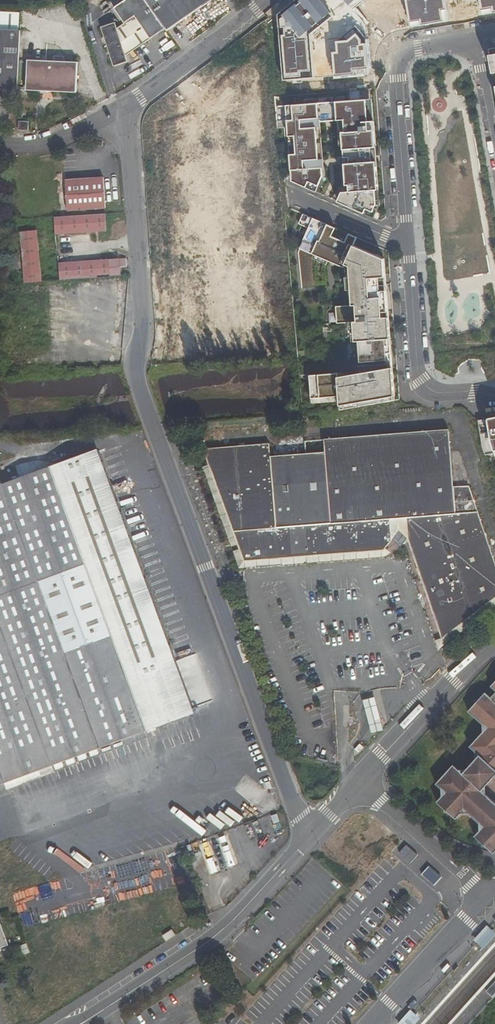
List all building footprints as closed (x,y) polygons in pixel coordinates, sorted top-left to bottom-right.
[(146,0),(130,0),(114,11),(124,26),(136,16),(151,39),(166,30),(146,0)] [(167,31),(212,0),(146,0),(166,30),(167,31)] [(105,37),(105,49),(111,56),(114,67),(129,62),(126,55),(125,49),(146,43),(151,39),(136,16),(124,26),(119,29),(116,24),(102,28),(105,37)] [(322,86),(322,29),(285,30),(286,47),(306,47),(306,55),(286,56),(286,67),(298,67),(298,79),(305,79),(305,86),(322,86)] [(0,30),(0,89),(18,90),(20,31),(0,30)] [(126,55),(146,43),(125,49),(126,55)] [(76,93),(78,63),(28,60),(27,90),(76,93)] [(369,130),(367,99),(275,107),(277,127),(288,126),(293,182),(316,192),(323,176),(322,167),(320,168),(317,122),(345,120),(346,132),(343,132),(347,185),(350,185),(350,192),(343,192),(339,202),(365,214),(367,209),(374,212),(378,205),(376,190),(379,190),(377,162),(373,162),(373,156),(376,155),(374,130),(369,130)] [(28,122),(19,122),(19,130),(28,130),(28,122)] [(66,180),(68,211),(106,208),(104,177),(66,180)] [(360,362),(387,360),(386,339),(390,339),(389,317),(383,318),(382,312),(388,312),(387,290),(381,291),(380,281),(386,281),(384,259),(353,246),(357,238),(349,234),(347,240),(333,234),(336,228),(303,214),(299,224),(309,228),(300,248),(335,264),(337,261),(350,267),(353,305),(336,306),(338,323),(354,322),(355,341),(359,341),(360,362)] [(55,236),(105,232),(104,215),(54,219),(55,236)] [(34,233),(17,234),(20,284),(37,283),(34,233)] [(59,281),(110,277),(109,261),(58,266),(59,281)] [(395,396),(392,368),(340,377),(339,373),(310,375),(311,398),(340,396),(341,406),(395,396)] [(395,400),(395,396),(341,406),(341,410),(395,400)] [(494,418),(479,421),(483,446),(486,454),(494,453),(494,418)] [(0,485),(0,785),(196,713),(99,449),(0,485)] [(385,557),(384,550),(243,561),(203,449),(198,452),(239,568),(385,557)] [(452,464),(461,464),(461,451),(452,452),(452,464)] [(401,547),(407,538),(392,539),(401,547)] [(494,606),(494,598),(441,638),(413,556),(408,558),(438,649),(494,606)] [(483,766),(484,765),(488,768),(487,770),(494,776),(494,694),(491,698),(485,693),(478,700),(475,700),(475,704),(468,712),(483,725),(483,732),(469,747),(474,752),(475,759),(483,766)] [(362,700),(371,734),(383,731),(375,697),(362,700)] [(466,769),(465,770),(473,777),(471,779),(475,783),(477,780),(484,787),(494,776),(487,770),(488,768),(484,765),(483,766),(475,759),(466,769)] [(485,794),(484,787),(477,780),(475,783),(471,779),(473,777),(465,770),(466,769),(457,769),(453,765),(436,784),(441,789),(442,796),(436,802),(443,808),(444,812),(447,812),(455,819),(460,814),(468,813),(479,824),(479,831),(474,836),(481,842),(481,847),(485,846),(493,853),(494,851),(494,803),(485,794)] [(0,924),(0,948),(8,945),(0,924)]
